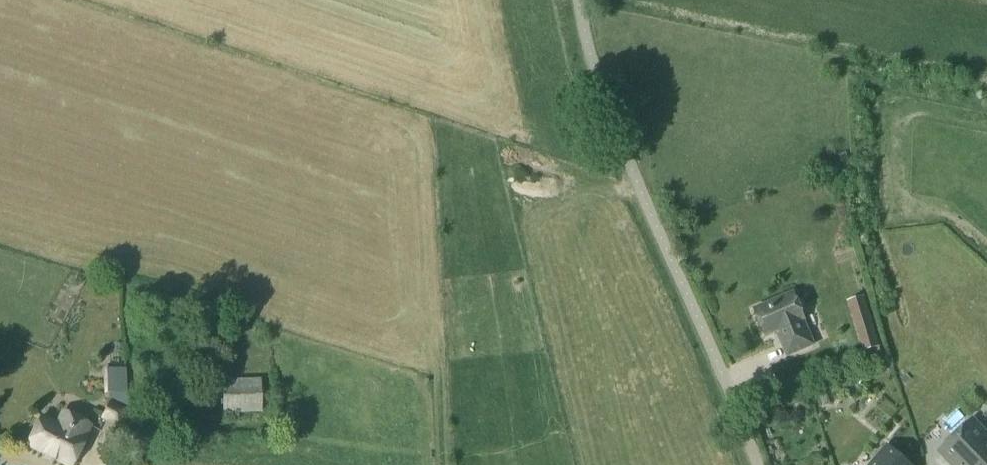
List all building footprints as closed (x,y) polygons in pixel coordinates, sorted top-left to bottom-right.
[(778,331),(789,356),(814,345),(803,320),(805,319),(794,293),(755,310),(766,336),(778,331)] [(869,315),(854,320),(865,352),(879,348),(869,315)] [(120,378),(120,364),(109,363),(109,378),(120,378)] [(906,376),(901,380),(906,385),(911,381),(906,376)] [(260,378),(221,379),(222,414),(261,413),(260,378)] [(98,443),(111,450),(112,450),(123,427),(123,411),(109,404),(102,418),(109,421),(98,443)] [(40,418),(26,446),(65,464),(72,464),(86,436),(84,435),(89,426),(64,413),(57,426),(40,418)] [(972,420),(939,452),(951,464),(986,464),(986,436),(972,420)] [(872,464),(908,464),(887,447),(872,464)]
